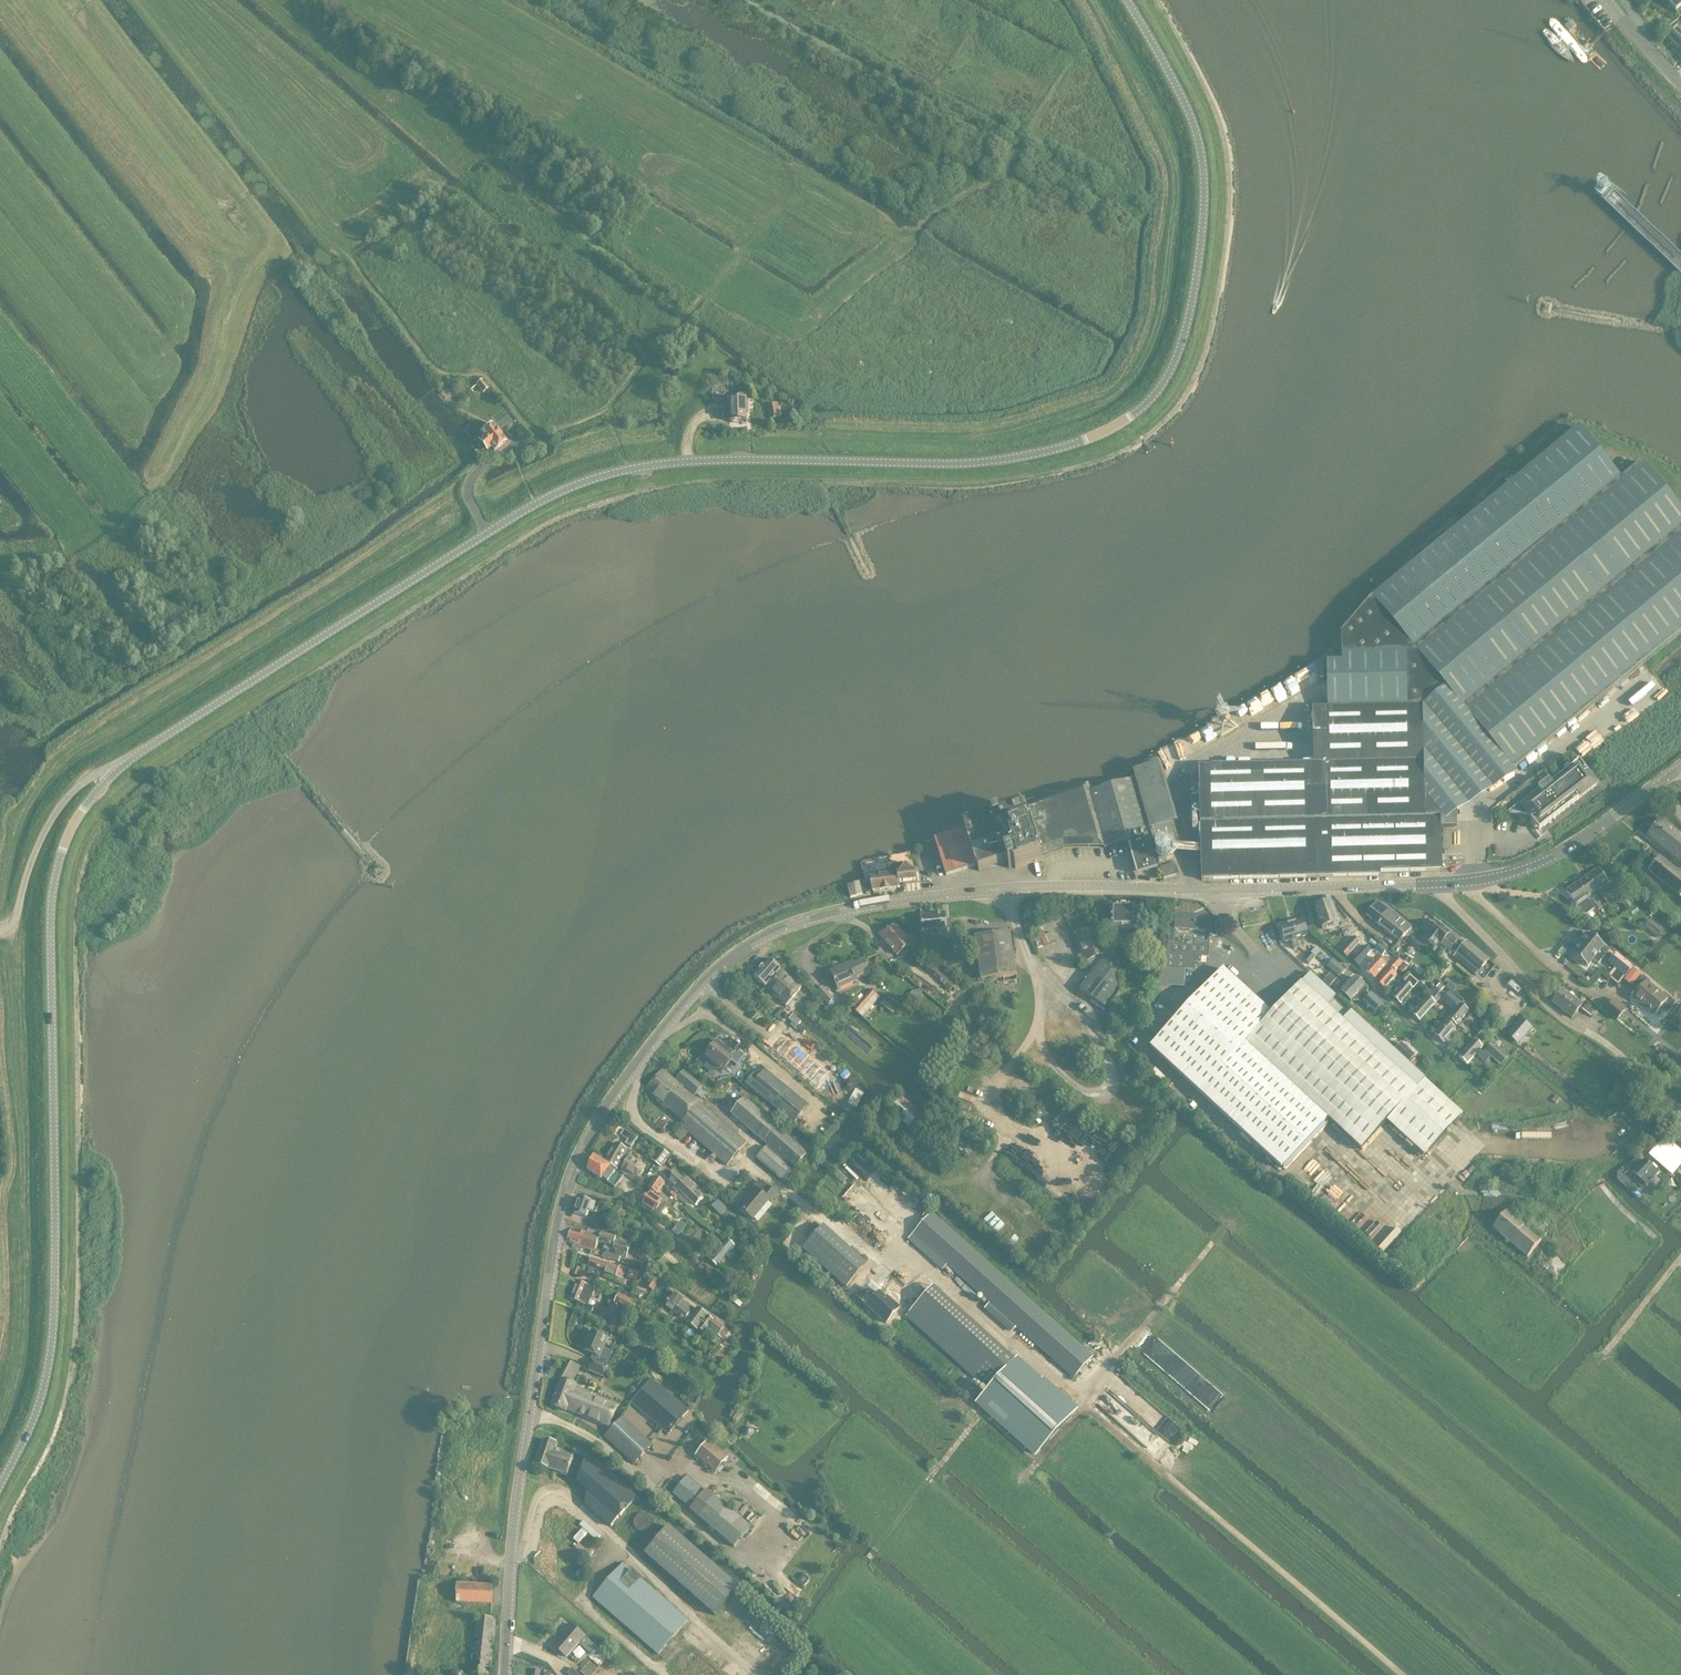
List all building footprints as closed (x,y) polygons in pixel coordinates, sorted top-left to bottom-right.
[(1650,0),(1637,0),(1643,8),(1651,2),(1650,0)] [(1676,13),(1680,9),(1680,0),(1665,0),(1676,13)] [(1666,43),(1680,57),(1680,30),(1680,29),(1678,31),(1676,30),(1674,32),(1671,35),(1672,36),(1666,43)] [(482,394),(489,389),(482,380),(476,385),(482,394)] [(738,402),(731,402),(731,423),(747,422),(746,413),(748,413),(747,402),(747,396),(738,396),(738,402)] [(768,407),(770,420),(780,418),(778,405),(768,407)] [(494,452),(506,442),(492,425),(480,434),(483,438),(479,441),(481,444),(478,445),(483,451),(485,449),(487,452),(491,448),(494,452)] [(1343,657),(1338,658),(1338,663),(1327,663),(1328,709),(1313,710),(1314,765),(1199,768),(1202,880),(1381,876),(1381,873),(1443,871),(1441,818),(1514,771),(1645,663),(1680,633),(1680,512),(1641,464),(1620,480),(1578,428),(1372,598),(1342,633),(1343,657)] [(1549,782),(1508,814),(1529,816),(1531,820),(1539,830),(1578,800),(1597,785),(1587,773),(1588,773),(1579,762),(1551,784),(1549,782)] [(966,831),(935,841),(942,863),(947,876),(978,866),(979,872),(1008,863),(1010,869),(1015,867),(1016,869),(1042,861),(1041,857),(1067,848),(1106,847),(1106,849),(1149,837),(1133,781),(1090,793),(1088,785),(965,827),(966,831)] [(1662,820),(1648,837),(1680,865),(1680,836),(1662,820)] [(1151,839),(1128,845),(1136,875),(1159,868),(1157,864),(1159,864),(1159,865),(1163,879),(1164,879),(1177,876),(1174,865),(1173,865),(1172,861),(1173,861),(1169,846),(1177,844),(1171,825),(1150,831),(1153,842),(1154,843),(1152,844),(1151,839)] [(1680,895),(1680,873),(1660,856),(1648,871),(1680,897),(1680,895)] [(901,865),(888,867),(889,876),(898,875),(900,883),(915,881),(914,873),(914,871),(905,865),(901,865)] [(878,876),(871,877),(871,880),(872,891),(874,891),(900,887),(900,883),(898,875),(889,876),(888,867),(877,868),(878,876)] [(1587,877),(1598,891),(1608,884),(1608,883),(1610,881),(1605,873),(1602,875),(1598,869),(1587,877)] [(1595,909),(1596,911),(1601,908),(1594,898),(1596,897),(1594,894),(1598,891),(1587,877),(1577,884),(1588,899),(1595,909)] [(848,887),(849,892),(851,899),(858,897),(857,896),(863,895),(860,883),(854,885),(848,887)] [(1566,891),(1573,900),(1572,900),(1572,901),(1571,901),(1571,902),(1571,903),(1572,904),(1572,905),(1573,905),(1574,906),(1575,906),(1575,905),(1576,905),(1577,906),(1578,906),(1582,911),(1581,911),(1585,916),(1595,909),(1588,899),(1577,884),(1566,891)] [(1621,902),(1627,910),(1632,906),(1626,898),(1621,902)] [(1400,941),(1412,928),(1394,913),(1394,912),(1382,902),(1378,901),(1367,914),(1381,926),(1400,941)] [(1338,925),(1338,923),(1340,922),(1338,916),(1336,917),(1334,910),(1336,909),(1335,906),(1333,907),(1331,902),(1315,906),(1322,929),(1338,925)] [(1136,930),(1136,910),(1136,906),(1112,906),(1112,930),(1136,930)] [(938,935),(947,934),(945,914),(921,917),(923,933),(938,931),(938,935)] [(1039,914),(1027,917),(1031,931),(1043,928),(1039,914)] [(1165,955),(1164,967),(1161,967),(1159,987),(1185,988),(1186,972),(1164,971),(1164,969),(1196,971),(1196,964),(1201,964),(1202,958),(1209,958),(1211,933),(1206,933),(1207,916),(1176,914),(1175,931),(1169,931),(1168,955),(1165,955)] [(1292,923),(1299,948),(1305,946),(1302,938),(1308,936),(1303,919),(1292,923)] [(1651,920),(1645,927),(1657,938),(1663,931),(1651,920)] [(1428,934),(1424,939),(1433,948),(1438,942),(1441,944),(1445,940),(1453,947),(1458,941),(1436,922),(1432,927),(1430,926),(1427,930),(1428,931),(1427,932),(1428,934)] [(1294,950),(1299,948),(1292,923),(1280,926),(1286,943),(1291,941),(1294,950)] [(897,955),(912,943),(895,924),(885,932),(883,930),(878,934),(897,955)] [(1080,990),(1105,1008),(1109,1000),(1118,1005),(1125,993),(1117,988),(1117,987),(1106,956),(1094,928),(1076,936),(1080,945),(1081,944),(1085,952),(1082,954),(1085,963),(1087,962),(1091,971),(1093,972),(1080,990)] [(982,980),(1000,978),(1001,983),(1017,980),(1016,975),(1017,975),(1011,931),(974,937),(982,980)] [(1033,936),(1038,948),(1043,946),(1039,933),(1033,936)] [(1590,935),(1573,955),(1588,967),(1594,960),(1599,964),(1609,952),(1604,947),(1605,947),(1590,935)] [(1355,937),(1350,942),(1356,947),(1360,942),(1355,937)] [(1350,942),(1346,947),(1351,952),(1356,947),(1350,942)] [(1467,942),(1455,956),(1477,975),(1490,961),(1467,942)] [(1375,950),(1382,956),(1387,951),(1380,944),(1375,950)] [(1357,966),(1371,951),(1366,946),(1353,961),(1357,966)] [(1347,957),(1351,952),(1346,947),(1342,952),(1347,957)] [(1309,965),(1315,958),(1310,954),(1304,960),(1309,965)] [(1626,977),(1633,968),(1616,954),(1609,963),(1616,968),(1609,977),(1618,984),(1625,976),(1626,977)] [(1375,980),(1391,962),(1385,957),(1381,962),(1376,958),(1365,970),(1375,980)] [(1327,966),(1339,977),(1345,970),(1333,959),(1327,966)] [(1393,974),(1402,964),(1397,959),(1376,982),(1385,990),(1397,977),(1393,974)] [(754,978),(765,987),(781,970),(770,960),(754,978)] [(856,979),(870,973),(865,961),(845,969),(844,966),(831,971),(839,990),(857,982),(856,979)] [(1403,974),(1408,969),(1404,965),(1399,971),(1403,974)] [(957,984),(941,969),(934,977),(950,991),(957,984)] [(1425,1156),(1463,1115),(1425,1080),(1425,1079),(1311,973),(1273,1015),(1224,969),(1151,1048),(1282,1169),(1328,1119),(1361,1150),(1387,1121),(1425,1156)] [(1632,987),(1642,976),(1634,969),(1625,980),(1632,987)] [(801,988),(781,970),(765,987),(786,1006),(801,988)] [(1405,983),(1392,997),(1400,1004),(1413,990),(1412,990),(1422,979),(1414,972),(1404,982),(1405,983)] [(1654,1014),(1660,1006),(1667,1011),(1669,1011),(1676,1003),(1664,994),(1662,996),(1648,985),(1651,982),(1643,976),(1634,988),(1640,993),(1635,998),(1654,1014)] [(1351,1001),(1353,1000),(1354,1001),(1359,1002),(1369,990),(1355,978),(1341,992),(1351,1001)] [(1431,994),(1412,1015),(1420,1022),(1435,1005),(1431,1002),(1435,998),(1445,987),(1440,983),(1435,988),(1430,994),(1431,994)] [(823,987),(818,992),(829,1005),(834,999),(823,987)] [(871,990),(854,1010),(863,1018),(880,998),(871,990)] [(1572,1018),(1582,1005),(1563,990),(1553,1002),(1572,1018)] [(1375,1014),(1384,1004),(1372,993),(1363,1003),(1375,1014)] [(886,997),(880,1005),(894,1015),(899,1007),(886,997)] [(1449,1012),(1452,1014),(1463,1002),(1457,997),(1451,1005),(1454,1007),(1449,1012)] [(1616,1021),(1625,1010),(1614,1000),(1605,1011),(1616,1021)] [(1452,1015),(1434,1035),(1443,1043),(1455,1030),(1452,1027),(1455,1024),(1455,1025),(1467,1012),(1468,1012),(1471,1009),(1471,1008),(1463,1001),(1463,1002),(1452,1014),(1452,1015)] [(1582,1009),(1591,1016),(1594,1011),(1586,1005),(1582,1009)] [(789,1020),(797,1026),(801,1021),(793,1015),(789,1020)] [(1521,1018),(1507,1035),(1518,1044),(1532,1027),(1521,1018)] [(1482,1032),(1459,1058),(1467,1065),(1482,1048),(1479,1045),(1487,1037),(1482,1032)] [(721,1071),(736,1053),(725,1045),(724,1046),(718,1042),(705,1058),(721,1071)] [(1416,1056),(1401,1042),(1394,1050),(1408,1063),(1416,1056)] [(1509,1057),(1506,1055),(1497,1047),(1492,1043),(1485,1051),(1501,1066),(1509,1057)] [(829,1074),(803,1051),(791,1064),(818,1087),(829,1074)] [(794,1123),(809,1105),(766,1070),(759,1078),(754,1073),(745,1084),(794,1123)] [(646,1090),(683,1121),(699,1102),(682,1088),(684,1087),(695,1096),(702,1087),(684,1072),(675,1082),(662,1071),(646,1090)] [(732,1114),(768,1146),(795,1169),(808,1154),(746,1099),(748,1096),(743,1091),(735,1101),(740,1105),(732,1114)] [(916,1134),(928,1120),(902,1098),(891,1112),(916,1134)] [(706,1109),(687,1131),(727,1166),(746,1143),(706,1109)] [(912,1133),(906,1141),(916,1149),(922,1142),(912,1133)] [(635,1143),(639,1138),(634,1134),(630,1140),(635,1143)] [(1649,1155),(1672,1176),(1680,1165),(1680,1151),(1665,1137),(1664,1138),(1649,1155)] [(616,1169),(617,1167),(619,1164),(623,1167),(620,1172),(621,1172),(629,1157),(632,1153),(616,1143),(605,1162),(616,1169)] [(660,1148),(652,1160),(661,1167),(670,1155),(660,1148)] [(757,1159),(783,1182),(794,1170),(767,1148),(757,1159)] [(921,1157),(920,1157),(930,1165),(931,1164),(939,1171),(946,1162),(929,1148),(921,1157)] [(611,1167),(594,1156),(588,1171),(601,1180),(602,1180),(615,1188),(624,1176),(611,1167)] [(629,1157),(621,1172),(636,1182),(645,1168),(629,1157)] [(1633,1173),(1637,1177),(1634,1180),(1641,1188),(1645,1184),(1646,1186),(1659,1174),(1645,1160),(1633,1173)] [(677,1193),(680,1190),(691,1201),(696,1206),(703,1199),(676,1173),(669,1180),(676,1186),(673,1189),(677,1193)] [(663,1202),(656,1197),(665,1184),(656,1178),(648,1189),(653,1192),(651,1194),(650,1193),(642,1205),(655,1214),(663,1202)] [(768,1187),(767,1188),(762,1194),(756,1189),(740,1208),(754,1220),(770,1201),(772,1203),(778,1195),(768,1187)] [(579,1198),(574,1214),(582,1216),(586,1218),(586,1217),(588,1213),(590,1213),(595,1214),(596,1214),(601,1204),(598,1203),(589,1201),(579,1198)] [(711,1207),(720,1215),(726,1209),(718,1200),(717,1201),(711,1207)] [(617,1206),(614,1212),(619,1215),(622,1209),(621,1209),(617,1206)] [(1519,1217),(1544,1238),(1551,1230),(1526,1209),(1519,1217)] [(922,1242),(999,1312),(995,1316),(1000,1320),(1003,1315),(1074,1378),(1093,1357),(1019,1290),(930,1211),(923,1218),(926,1221),(909,1240),(917,1247),(922,1242)] [(1507,1211),(1493,1228),(1528,1257),(1542,1240),(1507,1211)] [(686,1225),(681,1221),(673,1231),(679,1235),(686,1225)] [(837,1279),(857,1256),(824,1226),(803,1250),(837,1279)] [(571,1227),(567,1242),(573,1244),(572,1248),(575,1249),(577,1245),(581,1247),(586,1233),(571,1227)] [(586,1233),(581,1247),(592,1250),(591,1254),(594,1255),(595,1251),(599,1242),(600,1238),(596,1236),(598,1231),(589,1228),(587,1233),(586,1233)] [(607,1251),(606,1254),(604,1253),(603,1254),(595,1251),(594,1255),(609,1260),(616,1238),(601,1234),(600,1238),(599,1242),(605,1244),(603,1250),(607,1251)] [(618,1238),(612,1254),(610,1259),(619,1263),(621,1257),(626,1259),(632,1243),(618,1238)] [(729,1241),(711,1261),(716,1265),(717,1266),(721,1262),(724,1258),(734,1246),(729,1241)] [(648,1263),(651,1259),(640,1249),(637,1256),(648,1263)] [(679,1264),(667,1253),(660,1261),(671,1272),(679,1264)] [(590,1268),(587,1275),(592,1277),(595,1270),(616,1277),(614,1282),(624,1286),(626,1281),(622,1279),(623,1274),(629,1276),(628,1279),(637,1282),(638,1280),(640,1273),(620,1266),(619,1268),(591,1258),(588,1267),(590,1268)] [(574,1266),(571,1273),(578,1276),(581,1269),(574,1266)] [(647,1284),(646,1287),(650,1289),(653,1291),(658,1283),(650,1278),(648,1277),(647,1279),(648,1280),(649,1281),(647,1284)] [(577,1282),(573,1290),(584,1295),(585,1293),(593,1296),(595,1290),(577,1282)] [(570,1299),(580,1303),(578,1307),(582,1308),(582,1309),(592,1313),(594,1308),(589,1306),(593,1296),(585,1293),(584,1295),(573,1290),(570,1299)] [(665,1306),(675,1313),(683,1301),(669,1291),(666,1296),(670,1299),(665,1306)] [(857,1296),(856,1297),(886,1324),(900,1308),(893,1301),(891,1303),(880,1293),(877,1296),(872,1291),(863,1301),(857,1296)] [(612,1302),(609,1309),(618,1313),(621,1307),(633,1314),(638,1304),(621,1295),(619,1294),(614,1304),(612,1302)] [(683,1301),(675,1313),(685,1321),(687,1318),(689,1320),(698,1309),(696,1311),(683,1301)] [(606,1315),(615,1320),(618,1313),(609,1309),(606,1315)] [(704,1333),(707,1328),(723,1339),(729,1331),(724,1328),(725,1327),(713,1319),(713,1320),(698,1309),(689,1320),(687,1323),(698,1330),(699,1329),(704,1333)] [(584,1350),(600,1357),(608,1338),(592,1331),(584,1350)] [(988,1390),(976,1403),(1002,1427),(1003,1425),(1037,1455),(1078,1409),(1044,1378),(1042,1379),(1017,1357),(1015,1360),(1008,1354),(981,1383),(988,1390)] [(594,1359),(589,1371),(603,1378),(609,1365),(594,1359)] [(611,1430),(605,1437),(634,1464),(652,1445),(615,1410),(617,1406),(575,1389),(576,1387),(568,1383),(580,1367),(566,1362),(557,1380),(561,1381),(551,1405),(566,1412),(567,1410),(609,1427),(611,1430)] [(669,1435),(689,1411),(652,1379),(631,1403),(669,1435)] [(544,1440),(535,1465),(549,1470),(568,1477),(572,1464),(575,1458),(556,1451),(558,1445),(544,1440)] [(708,1441),(696,1456),(713,1471),(716,1473),(728,1458),(708,1441)] [(575,1448),(572,1453),(583,1458),(585,1453),(586,1451),(576,1446),(575,1448)] [(612,1526),(637,1497),(588,1455),(578,1482),(590,1492),(587,1494),(586,1504),(612,1526)] [(687,1477),(673,1494),(691,1509),(690,1510),(734,1548),(751,1528),(752,1527),(709,1491),(707,1490),(707,1491),(706,1492),(687,1477)] [(651,1525),(651,1524),(651,1523),(651,1522),(650,1521),(650,1520),(649,1519),(649,1518),(648,1517),(647,1516),(646,1516),(644,1516),(643,1515),(642,1515),(641,1516),(640,1516),(639,1516),(638,1517),(637,1518),(636,1519),(636,1520),(635,1521),(635,1522),(635,1523),(635,1524),(635,1525),(635,1526),(635,1528),(636,1528),(637,1529),(638,1530),(639,1531),(640,1531),(641,1532),(642,1532),(643,1532),(644,1532),(646,1531),(647,1531),(648,1530),(648,1529),(649,1529),(650,1528),(650,1527),(651,1525)] [(657,1568),(671,1552),(656,1538),(641,1554),(657,1568)] [(687,1565),(686,1565),(671,1552),(657,1568),(673,1582),(684,1569),(687,1565)] [(684,1569),(705,1588),(706,1589),(710,1583),(711,1584),(718,1576),(694,1555),(686,1565),(687,1565),(684,1569)] [(688,1621),(623,1564),(593,1598),(658,1655),(688,1621)] [(711,1613),(725,1597),(711,1584),(710,1583),(706,1589),(705,1588),(695,1600),(711,1613)] [(493,1605),(493,1586),(458,1584),(457,1603),(493,1605)] [(734,1604),(725,1597),(711,1613),(730,1630),(744,1613),(747,1610),(736,1601),(734,1604)] [(496,1618),(478,1617),(474,1674),(488,1674),(492,1674),(496,1618)] [(584,1637),(570,1625),(563,1632),(565,1633),(554,1646),(567,1657),(584,1637)] [(589,1641),(583,1647),(590,1654),(596,1647),(589,1641)]
